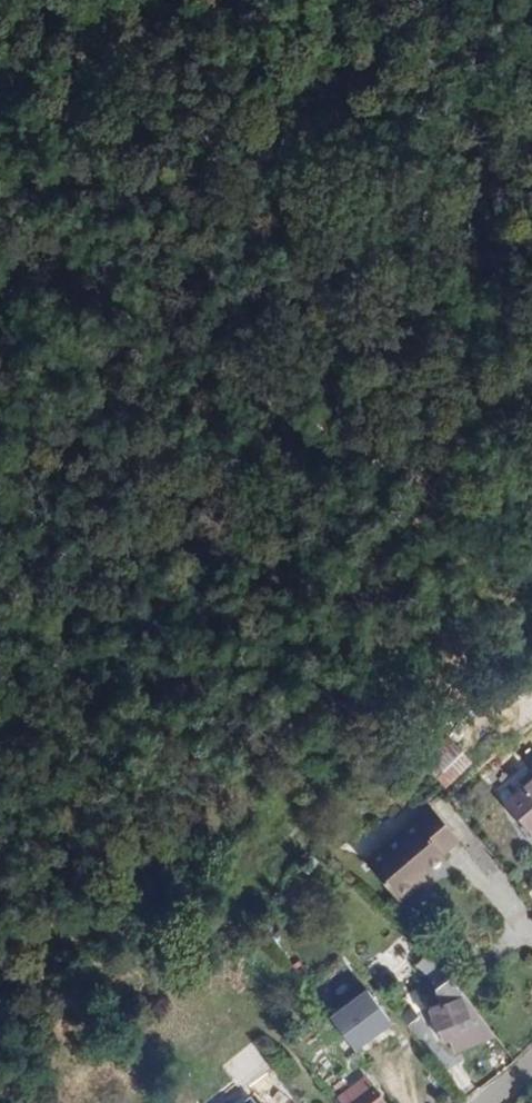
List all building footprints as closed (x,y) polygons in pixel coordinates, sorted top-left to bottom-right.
[(409,387),(403,403),(409,406),(410,406),(415,407),(421,391),(414,389),(409,387)] [(445,784),(468,762),(447,741),(423,762),(445,784)] [(505,806),(531,837),(531,783),(505,806)] [(438,850),(455,835),(427,802),(363,858),(396,898),(416,881),(412,876),(440,852),(438,850)] [(296,897),(309,884),(301,875),(288,888),(296,897)] [(469,1017),(461,994),(448,976),(425,955),(415,965),(438,986),(435,990),(439,1004),(428,1008),(436,1029),(469,1017)] [(366,1060),(419,1017),(405,999),(386,1014),(392,1021),(377,1035),(363,1019),(345,1034),(366,1060)] [(473,1028),(469,1017),(436,1029),(440,1040),(473,1028)] [(221,1067),(233,1082),(240,1090),(276,1062),(257,1038),(221,1067)] [(366,1078),(336,1101),(338,1102),(385,1102),(366,1078)] [(248,1100),(240,1090),(233,1082),(226,1087),(207,1102),(244,1102),(248,1100)]
